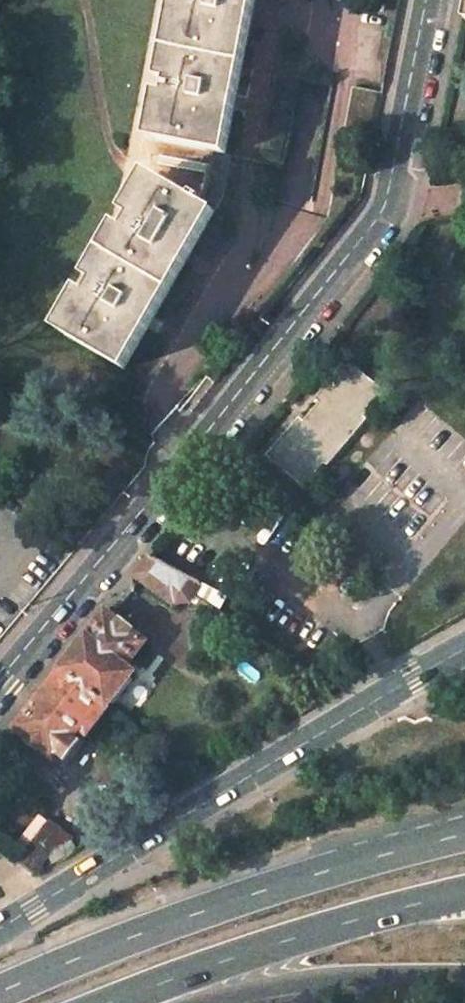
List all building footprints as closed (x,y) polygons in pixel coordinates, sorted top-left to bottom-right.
[(159,141),(281,164),(312,0),(185,0),(159,141)] [(158,175),(67,331),(126,365),(217,208),(158,175)] [(322,404),(306,422),(299,416),(266,455),(304,487),(325,462),(327,465),(367,418),(364,415),(385,391),(348,359),(316,398),(322,404)] [(150,557),(136,575),(172,602),(174,599),(177,601),(189,599),(193,595),(201,584),(150,557)] [(193,595),(218,611),(227,596),(201,583),(201,584),(193,595)] [(106,612),(63,669),(109,705),(133,672),(125,667),(144,642),(131,632),(133,630),(121,620),(119,622),(106,612)] [(63,669),(17,728),(55,758),(56,757),(65,765),(83,743),(80,741),(109,705),(63,669)] [(50,819),(16,861),(34,875),(55,848),(75,837),(50,819)]
